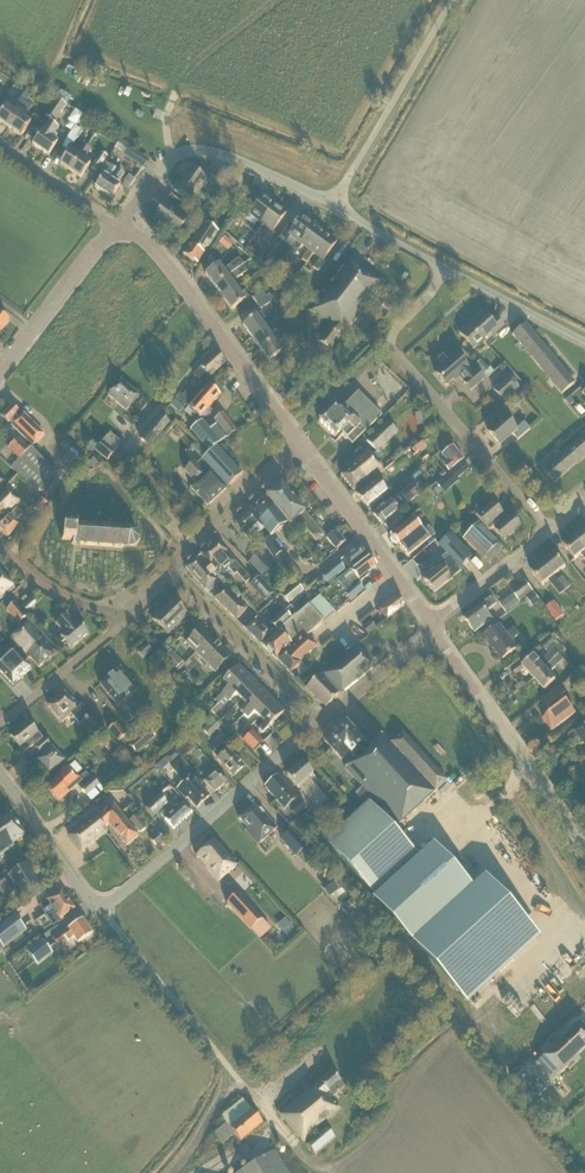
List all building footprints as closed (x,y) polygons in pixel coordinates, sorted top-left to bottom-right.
[(26,103),(31,96),(26,92),(20,99),(26,103)] [(9,129),(26,103),(20,99),(13,111),(6,106),(0,115),(0,123),(9,129)] [(45,117),(51,121),(58,110),(61,112),(65,106),(56,101),(45,117)] [(32,107),(26,103),(9,129),(21,137),(30,123),(24,119),(32,107)] [(75,111),(68,122),(75,128),(83,117),(75,111)] [(45,117),(31,137),(36,140),(42,132),(42,133),(49,123),(51,121),(45,117)] [(36,140),(33,145),(48,156),(57,143),(54,141),(57,136),(54,135),(58,129),(49,123),(42,133),(42,132),(36,140)] [(60,164),(70,171),(87,147),(84,144),(76,155),(70,150),(60,164)] [(122,154),(144,169),(149,161),(127,146),(122,154)] [(91,149),(87,147),(70,171),(81,178),(90,165),(84,160),(91,149)] [(110,166),(95,188),(111,199),(120,187),(117,185),(124,175),(110,166)] [(223,176),(228,179),(234,169),(230,166),(223,176)] [(190,169),(182,180),(199,192),(207,181),(190,169)] [(191,203),(199,192),(182,180),(174,191),(191,203)] [(231,203),(237,207),(238,207),(244,197),(238,193),(231,203)] [(256,235),(263,225),(261,224),(274,205),(263,197),(257,205),(250,199),(239,213),(247,219),(249,215),(258,222),(251,231),(256,235)] [(153,220),(164,228),(177,212),(165,203),(153,220)] [(274,205),(261,224),(263,225),(270,230),(263,240),(268,243),(275,234),(273,232),(286,214),(274,205)] [(188,220),(177,212),(164,228),(175,236),(188,220)] [(295,255),(302,246),(300,244),(314,226),(302,217),(295,227),(291,224),(282,237),(288,242),(291,238),(297,242),(290,252),(295,255)] [(183,256),(197,265),(204,255),(218,233),(205,224),(197,238),(196,237),(183,256)] [(314,226),(300,244),(302,246),(309,251),(302,260),(307,264),(314,254),(311,253),(325,234),(314,226)] [(311,253),(314,254),(320,259),(313,269),(318,272),(325,263),(323,261),(337,243),(325,234),(311,253)] [(231,242),(225,237),(221,243),(227,248),(231,242)] [(252,245),(247,250),(254,255),(258,250),(252,245)] [(330,328),(319,343),(329,351),(350,324),(352,326),(382,285),(348,259),(309,311),(330,328)] [(205,275),(214,287),(243,266),(239,260),(223,272),(219,265),(205,275)] [(278,262),(272,268),(279,273),(284,267),(278,262)] [(247,271),(243,266),(214,287),(223,299),(236,290),(231,283),(247,271)] [(241,296),(236,290),(223,299),(232,311),(249,298),(245,292),(241,296)] [(252,299),(256,305),(267,297),(263,292),(252,299)] [(267,297),(256,305),(260,310),(271,303),(267,297)] [(260,313),(243,326),(252,339),(265,329),(260,322),(265,319),(260,313)] [(2,331),(9,321),(0,314),(0,329),(2,331)] [(472,322),(459,333),(473,349),(491,334),(493,337),(503,327),(496,319),(492,323),(484,314),(473,324),(472,322)] [(252,339),(261,351),(290,329),(286,324),(270,335),(265,329),(252,339)] [(512,335),(525,351),(538,340),(525,324),(512,335)] [(294,334),(290,329),(261,351),(269,362),(283,352),(278,346),(294,334)] [(293,348),(299,344),(294,337),(288,341),(293,348)] [(551,355),(538,340),(525,351),(538,366),(551,355)] [(443,368),(436,374),(446,386),(458,376),(471,391),(484,379),(477,371),(474,374),(456,354),(442,367),(443,368)] [(563,370),(551,355),(538,366),(550,381),(563,370)] [(188,382),(196,390),(208,377),(209,377),(225,363),(218,356),(215,359),(213,357),(204,365),(188,382)] [(483,375),(489,371),(481,361),(475,366),(483,375)] [(574,384),(563,370),(550,381),(562,394),(574,384)] [(519,388),(509,377),(493,390),(503,401),(519,388)] [(108,395),(126,411),(139,396),(120,381),(108,395)] [(220,396),(208,385),(188,408),(200,418),(220,396)] [(514,395),(521,403),(524,400),(517,392),(514,395)] [(181,393),(171,403),(178,412),(189,401),(181,393)] [(319,422),(335,438),(340,433),(352,445),(381,416),(358,393),(340,411),(334,406),(319,422)] [(570,397),(566,401),(570,406),(574,403),(570,397)] [(44,435),(23,414),(21,416),(18,413),(18,412),(12,406),(2,417),(8,423),(10,421),(13,425),(12,426),(32,447),(44,435)] [(214,420),(217,424),(227,438),(236,431),(223,414),(214,420)] [(161,415),(148,430),(157,438),(170,423),(161,415)] [(517,441),(530,430),(524,423),(516,430),(505,418),(488,433),(499,445),(512,434),(517,441)] [(209,430),(202,421),(190,430),(209,453),(227,438),(217,424),(209,430)] [(367,442),(377,453),(398,433),(387,422),(367,442)] [(149,447),(157,438),(148,430),(140,439),(149,447)] [(96,451),(108,461),(122,444),(110,434),(96,451)] [(573,445),(584,458),(584,457),(584,434),(573,445)] [(11,468),(36,492),(55,473),(31,448),(20,437),(8,449),(19,460),(11,468)] [(573,445),(558,458),(569,470),(584,458),(573,445)] [(458,454),(453,446),(442,455),(448,462),(458,454)] [(242,475),(216,447),(197,465),(195,462),(184,471),(195,484),(190,488),(208,506),(227,489),(226,489),(242,475)] [(341,476),(353,491),(364,482),(366,484),(383,470),(367,451),(348,466),(350,468),(341,476)] [(103,463),(97,456),(89,463),(95,469),(103,463)] [(554,483),(569,470),(558,458),(543,471),(554,483)] [(452,472),(457,478),(469,468),(464,462),(452,472)] [(459,481),(451,472),(440,481),(448,490),(459,481)] [(357,496),(367,508),(387,492),(378,480),(357,496)] [(266,496),(267,497),(287,523),(290,525),(297,519),(316,541),(323,535),(305,513),(281,484),(266,496)] [(390,501),(373,515),(381,525),(398,512),(419,495),(412,485),(397,498),(400,502),(394,506),(390,501)] [(6,515),(7,516),(15,509),(20,504),(19,502),(5,488),(0,493),(0,521),(6,515)] [(265,530),(270,536),(287,523),(267,497),(250,510),(265,530)] [(33,508),(40,513),(47,504),(40,499),(33,508)] [(511,516),(507,519),(492,502),(476,516),(489,531),(493,527),(504,541),(520,527),(511,516)] [(6,515),(0,521),(0,532),(6,538),(19,525),(15,522),(21,514),(15,509),(7,516),(6,515)] [(257,536),(265,530),(250,510),(236,523),(254,546),(260,540),(257,536)] [(384,525),(389,531),(402,520),(398,514),(384,525)] [(407,557),(435,535),(429,527),(423,532),(412,518),(390,536),(391,537),(390,540),(394,545),(397,545),(407,557)] [(484,559),(499,543),(479,523),(464,538),(484,559)] [(74,541),(74,545),(128,549),(135,547),(140,540),(137,532),(130,528),(76,524),(75,529),(64,528),(64,530),(66,530),(65,538),(63,538),(63,540),(74,541)] [(576,538),(584,548),(584,531),(576,538)] [(327,539),(336,550),(345,542),(336,532),(327,539)] [(459,568),(472,557),(451,534),(438,546),(450,558),(459,568)] [(283,552),(270,536),(261,543),(274,559),(283,552)] [(565,547),(575,560),(582,555),(584,559),(584,548),(576,538),(565,547)] [(219,576),(222,573),(223,573),(224,573),(225,574),(228,571),(227,570),(228,569),(227,568),(228,568),(235,575),(236,574),(246,584),(251,579),(235,562),(216,541),(200,555),(219,576)] [(367,555),(360,545),(341,561),(348,570),(367,555)] [(259,553),(249,562),(262,576),(272,567),(259,553)] [(555,554),(544,564),(554,577),(566,568),(555,554)] [(341,587),(343,589),(346,593),(345,594),(351,601),(364,590),(358,584),(369,575),(367,573),(376,566),(369,557),(351,571),(355,576),(341,587)] [(186,569),(205,590),(219,578),(212,570),(209,573),(197,558),(186,569)] [(440,566),(423,580),(434,594),(451,580),(461,571),(459,569),(459,568),(450,558),(440,566)] [(322,576),(331,586),(340,579),(337,576),(345,569),(340,562),(322,576)] [(544,564),(532,573),(543,586),(549,581),(553,586),(558,582),(554,577),(544,564)] [(264,601),(265,600),(273,593),(259,577),(250,585),(264,601)] [(214,599),(236,621),(246,610),(236,601),(239,598),(223,578),(211,590),(217,596),(214,599)] [(563,578),(558,582),(566,591),(571,587),(563,578)] [(6,579),(0,584),(0,600),(14,588),(6,579)] [(511,592),(514,595),(500,605),(506,614),(520,604),(534,593),(525,581),(511,592)] [(558,582),(553,586),(560,596),(566,591),(558,582)] [(282,596),(288,604),(304,592),(297,584),(282,596)] [(529,597),(535,605),(540,602),(534,594),(529,597)] [(405,605),(398,597),(395,599),(393,596),(378,608),(387,619),(405,605)] [(464,619),(475,633),(493,619),(488,612),(497,605),(492,599),(482,606),(464,619)] [(173,600),(163,610),(178,625),(187,615),(173,600)] [(565,616),(555,602),(547,608),(556,622),(565,616)] [(27,617),(15,604),(7,611),(18,625),(27,617)] [(297,616),(296,615),(262,645),(290,673),(301,663),(300,662),(317,646),(307,636),(323,621),(308,606),(297,616)] [(245,629),(262,645),(296,615),(290,608),(288,609),(272,623),(268,627),(258,617),(245,629)] [(178,625),(163,610),(153,620),(168,635),(178,625)] [(55,638),(57,640),(75,625),(66,615),(55,624),(61,631),(55,636),(55,638)] [(75,625),(57,640),(59,643),(61,643),(64,641),(71,648),(88,634),(78,622),(75,625)] [(30,658),(39,668),(54,655),(46,645),(47,644),(28,623),(11,639),(28,659),(30,658)] [(368,635),(374,630),(369,624),(363,629),(368,635)] [(484,638),(490,645),(493,649),(494,649),(503,659),(517,648),(513,643),(521,637),(515,629),(507,635),(500,626),(484,638)] [(186,644),(196,653),(211,638),(201,629),(186,644)] [(538,646),(545,653),(555,643),(559,639),(555,635),(552,638),(550,636),(538,646)] [(220,648),(211,638),(196,653),(205,663),(220,648)] [(161,655),(167,650),(162,644),(156,649),(161,655)] [(137,653),(142,659),(151,652),(146,645),(137,653)] [(342,694),(374,669),(355,646),(319,676),(318,676),(306,689),(325,708),(340,693),(342,694)] [(561,646),(555,651),(559,656),(565,651),(561,646)] [(220,648),(205,663),(215,673),(230,658),(220,648)] [(183,662),(171,650),(164,657),(176,669),(183,662)] [(13,686),(31,669),(15,651),(0,665),(0,672),(13,686)] [(524,669),(534,679),(559,656),(555,651),(541,665),(534,657),(523,668),(524,669)] [(564,660),(559,656),(534,679),(545,691),(556,681),(549,674),(564,660)] [(222,693),(226,697),(248,676),(238,666),(223,682),(228,687),(222,693)] [(516,676),(524,669),(523,668),(522,667),(513,673),(516,676)] [(138,690),(120,669),(100,685),(118,707),(138,690)] [(183,683),(189,678),(184,673),(179,678),(183,683)] [(257,685),(248,676),(226,697),(230,701),(236,695),(241,700),(257,685)] [(244,715),(266,694),(257,685),(241,700),(246,706),(241,711),(244,715)] [(544,721),(552,731),(576,714),(571,707),(573,706),(560,688),(542,702),(548,709),(551,707),(555,712),(544,721)] [(226,697),(222,693),(216,700),(220,704),(226,697)] [(64,694),(48,707),(61,723),(71,715),(79,724),(81,722),(95,737),(103,730),(90,714),(82,705),(76,710),(64,694)] [(254,713),(259,719),(275,703),(266,694),(244,715),(248,719),(254,713)] [(411,711),(414,705),(409,702),(406,708),(411,711)] [(275,703),(259,719),(264,724),(259,729),(263,733),(284,712),(275,703)] [(214,715),(223,707),(220,704),(211,712),(214,715)] [(203,730),(209,736),(220,726),(214,720),(203,730)] [(29,722),(10,737),(24,754),(42,739),(29,722)] [(377,892),(382,898),(389,891),(384,885),(417,855),(385,820),(389,817),(398,826),(447,781),(444,778),(437,770),(403,733),(392,743),(382,733),(368,746),(346,722),(324,742),(341,761),(349,753),(354,759),(344,768),(383,810),(379,814),(369,802),(325,843),(373,895),(377,892)] [(127,736),(116,724),(109,731),(119,743),(127,736)] [(573,742),(579,738),(584,745),(584,725),(575,733),(574,732),(569,737),(573,742)] [(262,742),(257,737),(255,739),(250,734),(243,741),(253,751),(262,742)] [(142,736),(129,747),(135,754),(148,743),(142,736)] [(35,748),(40,754),(51,746),(45,739),(35,748)] [(213,754),(232,777),(244,767),(228,750),(223,744),(213,754)] [(185,755),(189,752),(185,747),(181,751),(185,755)] [(52,749),(38,761),(49,773),(62,761),(52,749)] [(172,760),(174,762),(180,756),(175,750),(164,759),(168,763),(172,760)] [(205,784),(201,779),(196,774),(195,775),(181,760),(172,768),(173,769),(173,771),(177,775),(179,776),(185,783),(178,789),(186,799),(188,798),(197,809),(210,797),(201,788),(205,784)] [(38,768),(33,762),(27,766),(33,773),(38,768)] [(61,775),(45,789),(58,803),(77,785),(87,796),(99,785),(93,779),(92,780),(86,773),(79,779),(76,776),(82,770),(75,762),(69,768),(67,766),(59,773),(61,775)] [(302,763),(287,776),(298,788),(299,788),(318,809),(327,801),(316,788),(320,784),(302,763)] [(444,778),(449,774),(441,766),(437,770),(444,778)] [(201,779),(205,784),(214,793),(227,782),(214,767),(201,779)] [(265,788),(276,800),(289,789),(278,776),(265,788)] [(154,797),(158,794),(153,789),(149,792),(154,797)] [(166,789),(160,795),(168,804),(169,803),(173,799),(174,799),(166,789)] [(287,807),(290,811),(301,802),(289,789),(276,800),(284,810),(287,807)] [(168,804),(160,795),(145,808),(153,817),(161,810),(168,804)] [(183,821),(193,813),(181,799),(177,803),(173,799),(169,803),(172,807),(171,808),(183,821)] [(290,811),(296,818),(306,809),(301,802),(290,811)] [(96,819),(94,816),(69,836),(81,852),(89,846),(88,844),(94,840),(95,841),(106,832),(104,828),(109,824),(121,814),(113,804),(96,819)] [(163,812),(160,815),(173,830),(183,821),(171,808),(168,804),(161,810),(163,812)] [(253,806),(239,819),(247,829),(245,831),(258,845),(277,828),(264,814),(262,816),(253,806)] [(10,814),(0,821),(0,856),(14,846),(12,844),(24,835),(10,814)] [(109,824),(126,846),(139,836),(121,814),(109,824)] [(130,821),(140,833),(146,829),(136,816),(130,821)] [(315,846),(324,838),(316,828),(306,835),(315,846)] [(307,847),(292,830),(280,840),(295,857),(307,847)] [(150,840),(156,846),(163,840),(157,834),(150,840)] [(214,841),(196,857),(218,883),(237,867),(214,841)] [(389,907),(408,928),(463,876),(444,855),(389,907)] [(40,885),(26,864),(9,876),(23,897),(40,885)] [(330,878),(323,883),(332,895),(340,889),(330,878)] [(414,940),(461,992),(529,930),(482,879),(414,940)] [(75,910),(62,891),(47,901),(39,906),(53,927),(62,921),(60,919),(75,910)] [(259,939),(270,929),(238,894),(227,904),(259,939)] [(350,914),(357,908),(350,900),(343,906),(350,914)] [(4,948),(26,931),(14,916),(0,927),(0,944),(4,948)] [(92,935),(82,920),(68,930),(53,940),(57,945),(66,939),(68,942),(74,937),(78,944),(92,935)] [(42,940),(27,952),(34,961),(49,950),(42,940)] [(578,1056),(584,1050),(584,1027),(581,1023),(545,1058),(553,1067),(550,1069),(558,1078),(569,1068),(571,1070),(576,1066),(573,1063),(580,1058),(578,1056)] [(278,1112),(304,1143),(341,1111),(331,1099),(345,1087),(332,1072),(309,1092),(306,1088),(278,1112)] [(262,1123),(243,1100),(221,1117),(226,1124),(235,1134),(240,1141),(262,1123)] [(222,1145),(235,1134),(226,1124),(213,1134),(222,1145)] [(326,1128),(306,1145),(315,1155),(335,1138),(326,1128)] [(274,1151),(239,1172),(288,1172),(274,1151)]
